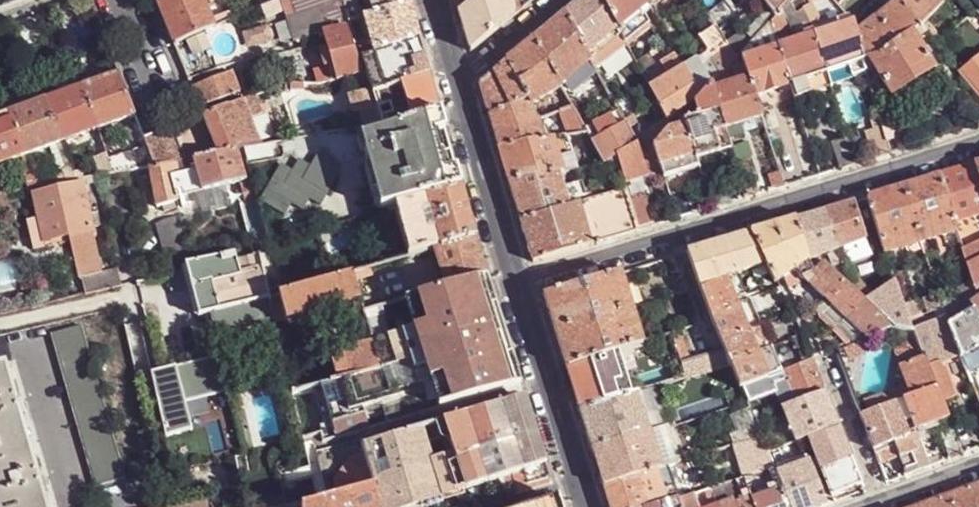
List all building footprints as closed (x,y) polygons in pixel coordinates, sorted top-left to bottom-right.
[(215,26),(204,0),(167,0),(157,4),(174,44),(215,26)] [(215,26),(223,22),(229,20),(221,0),(204,0),(215,26)] [(286,16),(293,13),(289,0),(280,0),(286,16)] [(293,13),(286,16),(293,41),(324,32),(335,28),(324,1),(302,9),(298,0),(289,0),(293,13)] [(347,26),(352,24),(350,21),(343,0),(298,0),(302,9),(324,1),(335,28),(347,26)] [(350,21),(362,18),(358,0),(343,0),(350,21)] [(409,5),(408,0),(368,0),(372,15),(409,5)] [(459,14),(478,0),(455,0),(459,14)] [(509,0),(478,0),(459,14),(471,52),(509,20),(513,17),(509,0)] [(517,0),(509,0),(513,17),(520,11),(517,0)] [(619,30),(601,0),(581,0),(577,4),(564,14),(588,57),(619,30)] [(649,6),(646,0),(601,0),(619,30),(642,12),(649,6)] [(741,9),(753,0),(734,0),(741,9)] [(773,16),(788,0),(761,0),(773,16)] [(772,31),(787,15),(798,3),(797,0),(788,0),(773,16),(769,21),(772,31)] [(810,6),(801,9),(807,20),(816,16),(810,2),(812,0),(808,0),(810,6)] [(898,4),(919,27),(941,3),(938,0),(902,0),(898,4)] [(978,11),(978,10),(978,0),(969,0),(978,11)] [(853,33),(861,60),(867,58),(910,32),(919,27),(898,4),(897,1),(853,33)] [(814,34),(809,25),(807,20),(801,9),(798,3),(787,15),(795,40),(814,34)] [(418,39),(409,5),(372,15),(366,17),(376,52),(418,39)] [(627,44),(628,46),(652,26),(642,12),(619,30),(627,44)] [(560,86),(590,61),(588,57),(564,14),(553,23),(533,40),(560,86)] [(751,41),(760,32),(744,15),(735,22),(742,31),(751,41)] [(705,53),(682,68),(696,95),(696,96),(710,83),(734,58),(725,42),(712,22),(693,35),(705,53)] [(826,73),(862,61),(861,60),(853,33),(851,24),(850,23),(814,34),(826,73)] [(364,72),(347,26),(335,28),(324,32),(328,45),(338,79),(364,72)] [(925,35),(919,27),(910,32),(915,41),(925,35)] [(590,61),(595,69),(627,44),(619,30),(588,57),(590,61)] [(751,41),(742,31),(725,42),(734,58),(738,54),(751,41)] [(891,95),(932,69),(915,41),(910,32),(867,58),(891,95)] [(826,73),(814,34),(795,40),(777,46),(789,85),(804,80),(826,73)] [(418,39),(376,52),(379,63),(383,77),(386,89),(428,76),(418,39)] [(533,104),(560,88),(560,86),(533,40),(514,56),(505,63),(533,104)] [(328,45),(315,49),(316,53),(325,83),(338,79),(328,45)] [(777,46),(740,58),(742,66),(746,78),(753,97),(789,85),(777,46)] [(626,59),(633,56),(629,48),(622,51),(626,59)] [(367,66),(379,63),(376,52),(363,56),(367,66)] [(682,68),(674,52),(658,61),(668,78),(682,68)] [(972,63),(959,74),(978,99),(978,58),(972,63)] [(479,85),(488,117),(533,104),(505,63),(479,85)] [(746,78),(742,66),(731,70),(735,82),(746,78)] [(668,78),(652,89),(665,113),(666,114),(696,95),(682,68),(668,78)] [(80,87),(97,128),(129,116),(133,114),(117,72),(80,87)] [(192,88),(201,109),(233,96),(241,93),(233,72),(192,88)] [(809,94),(830,87),(826,73),(804,80),(809,94)] [(439,113),(428,76),(386,89),(376,92),(382,108),(385,118),(389,129),(439,113)] [(376,92),(386,89),(383,77),(372,81),(376,92)] [(725,129),(760,118),(753,97),(746,78),(735,82),(712,89),(725,129)] [(809,94),(804,80),(789,85),(794,99),(809,94)] [(719,152),(731,148),(725,129),(712,89),(710,83),(696,96),(693,100),(697,113),(683,118),(683,121),(695,156),(696,159),(719,152)] [(44,100),(61,142),(93,130),(97,128),(80,87),(44,100)] [(236,101),(228,104),(237,126),(231,129),(241,151),(244,150),(262,146),(252,119),(263,114),(263,113),(256,95),(252,97),(237,104),(236,101)] [(630,97),(614,104),(620,115),(623,121),(638,113),(630,97)] [(44,100),(8,113),(25,155),(56,144),(61,142),(44,100)] [(239,151),(241,151),(231,129),(237,126),(228,104),(203,114),(220,154),(239,151)] [(488,117),(498,149),(545,141),(539,118),(538,118),(533,104),(488,117)] [(366,122),(385,118),(382,108),(363,111),(366,122)] [(562,112),(570,137),(579,135),(587,134),(572,108),(562,112)] [(21,157),(25,155),(8,113),(0,116),(0,165),(21,157)] [(439,113),(389,129),(359,137),(359,138),(361,138),(364,155),(378,210),(393,206),(393,207),(394,209),(461,190),(444,132),(439,115),(439,113)] [(635,141),(644,158),(652,147),(667,128),(672,125),(671,125),(670,121),(666,114),(665,113),(653,127),(635,141)] [(133,114),(129,116),(132,125),(130,126),(136,142),(143,137),(133,114)] [(588,135),(605,165),(616,162),(622,182),(648,174),(648,176),(661,172),(659,167),(652,147),(644,158),(635,141),(623,121),(620,115),(588,135)] [(389,129),(385,118),(366,122),(356,124),(359,137),(389,129)] [(880,120),(880,118),(870,122),(872,129),(864,131),(872,160),(877,158),(890,154),(887,143),(883,134),(880,120)] [(889,118),(880,120),(883,134),(887,143),(896,139),(889,118)] [(661,172),(663,179),(699,167),(696,159),(695,156),(683,121),(671,125),(672,125),(667,128),(652,147),(659,167),(661,172)] [(169,127),(146,136),(158,165),(170,163),(182,161),(169,127)] [(97,128),(93,130),(96,140),(94,141),(99,155),(108,152),(97,128)] [(577,170),(567,137),(552,140),(564,172),(577,170)] [(854,165),(845,138),(832,143),(841,169),(854,165)] [(564,172),(552,140),(545,141),(498,149),(508,182),(559,173),(564,172)] [(61,142),(56,144),(60,153),(57,155),(63,169),(66,167),(71,165),(61,142)] [(274,157),(271,145),(246,151),(249,163),(274,157)] [(239,151),(220,154),(182,161),(170,163),(177,197),(246,181),(239,151)] [(116,172),(111,161),(108,152),(99,155),(95,157),(102,175),(116,172)] [(25,155),(21,157),(25,166),(22,168),(29,187),(39,186),(25,155)] [(299,161),(292,173),(280,166),(259,202),(259,205),(282,219),(290,206),(300,213),(307,202),(318,208),(325,196),(324,195),(339,168),(317,156),(310,168),(299,161)] [(116,172),(126,171),(120,157),(111,161),(116,172)] [(178,200),(177,197),(170,163),(158,165),(154,166),(150,166),(160,204),(178,200)] [(72,180),(77,179),(73,171),(71,165),(66,167),(72,180)] [(978,215),(978,182),(974,166),(958,170),(938,176),(952,225),(978,215)] [(77,179),(84,178),(80,168),(73,171),(77,179)] [(783,187),(778,172),(767,175),(772,191),(783,187)] [(520,222),(569,208),(559,173),(508,182),(520,222)] [(101,175),(90,177),(91,184),(102,182),(101,175)] [(721,175),(703,181),(709,201),(712,209),(730,203),(721,175)] [(920,244),(954,233),(953,229),(952,225),(938,176),(923,181),(904,187),(920,244)] [(758,194),(754,179),(742,182),(748,198),(758,194)] [(70,235),(95,229),(93,220),(89,205),(84,182),(35,192),(41,216),(46,240),(70,235)] [(246,206),(257,203),(252,184),(242,187),(246,206)] [(906,248),(920,244),(904,187),(885,193),(867,198),(884,255),(901,250),(906,248)] [(0,193),(0,200),(25,195),(24,188),(0,193)] [(461,190),(394,209),(410,258),(435,251),(474,238),(461,190)] [(625,191),(578,205),(590,246),(638,231),(628,200),(625,191)] [(628,200),(638,231),(652,227),(643,197),(628,200)] [(840,207),(825,212),(837,248),(846,245),(865,238),(854,202),(840,207)] [(98,203),(89,205),(93,220),(99,219),(98,213),(100,213),(98,203)] [(590,246),(578,205),(569,208),(520,222),(532,264),(590,246)] [(809,216),(796,220),(809,259),(837,248),(825,212),(809,216)] [(156,219),(169,270),(170,270),(185,266),(187,266),(193,264),(181,213),(163,217),(156,219)] [(41,216),(29,219),(36,250),(47,247),(46,240),(41,216)] [(773,227),(751,233),(765,264),(775,283),(778,280),(783,277),(794,268),(809,259),(796,220),(773,227)] [(953,229),(954,233),(959,252),(978,243),(978,237),(975,224),(953,229)] [(82,278),(103,273),(95,229),(70,235),(79,278),(82,278)] [(688,253),(702,291),(725,280),(737,276),(765,264),(751,233),(688,253)] [(448,290),(487,277),(474,238),(435,251),(448,290)] [(865,238),(846,245),(852,262),(871,255),(865,238)] [(959,252),(966,278),(971,295),(978,290),(978,289),(978,243),(959,252)] [(920,244),(906,248),(909,261),(923,256),(920,244)] [(901,250),(884,255),(887,267),(904,262),(901,250)] [(261,256),(233,262),(231,255),(193,264),(187,266),(199,314),(199,316),(211,313),(216,335),(275,321),(271,302),(261,256)] [(828,260),(813,274),(809,259),(794,268),(803,277),(802,279),(804,280),(808,285),(811,283),(826,298),(830,303),(849,321),(865,338),(871,337),(885,332),(895,327),(869,300),(853,284),(848,279),(828,260)] [(190,287),(184,269),(186,267),(185,266),(170,270),(171,274),(172,274),(176,291),(182,290),(190,287)] [(199,314),(187,266),(185,266),(186,267),(184,269),(190,287),(192,297),(196,315),(199,314)] [(794,268),(783,277),(789,288),(804,280),(802,279),(803,277),(794,268)] [(103,273),(82,278),(86,294),(123,285),(120,270),(103,273)] [(544,296),(567,370),(610,355),(627,350),(642,344),(620,274),(544,296)] [(280,299),(287,323),(361,301),(354,276),(331,283),(280,299)] [(736,303),(746,299),(737,276),(725,280),(736,303)] [(503,327),(487,277),(448,290),(360,318),(364,331),(375,366),(503,327)] [(950,291),(954,306),(963,301),(971,295),(966,278),(950,291)] [(869,300),(875,297),(859,279),(853,284),(869,300)] [(766,376),(767,375),(757,351),(746,328),(736,303),(725,280),(702,291),(711,320),(720,338),(725,349),(728,358),(731,363),(741,385),(766,376)] [(875,297),(869,300),(895,327),(897,329),(910,336),(904,325),(899,309),(891,284),(875,297)] [(933,294),(916,302),(923,316),(928,313),(937,309),(935,301),(933,294)] [(830,303),(826,298),(811,309),(816,315),(817,313),(832,327),(829,330),(846,345),(865,339),(865,338),(849,321),(830,303)] [(947,298),(935,301),(937,309),(939,316),(951,309),(947,298)] [(965,306),(966,310),(978,331),(978,298),(965,306)] [(746,299),(736,303),(746,328),(758,323),(746,299)] [(911,303),(899,309),(904,325),(918,318),(919,318),(911,303)] [(939,316),(937,309),(928,313),(933,324),(941,320),(939,316)] [(943,325),(955,354),(957,357),(978,348),(978,331),(966,310),(943,325)] [(697,317),(688,315),(687,324),(696,325),(697,317)] [(937,361),(955,354),(943,325),(941,320),(933,324),(923,329),(918,318),(904,325),(910,336),(914,342),(921,358),(924,367),(937,361)] [(757,351),(768,347),(758,323),(746,328),(757,351)] [(98,485),(126,477),(83,326),(54,333),(98,485)] [(503,327),(375,366),(376,368),(354,374),(338,380),(320,385),(331,423),(319,426),(321,434),(323,443),(522,385),(503,327)] [(895,327),(885,332),(889,343),(891,351),(914,342),(910,336),(897,329),(895,327)] [(354,374),(376,368),(375,366),(364,331),(357,334),(359,342),(345,345),(348,352),(354,374)] [(683,332),(671,335),(677,353),(680,362),(680,363),(683,363),(691,360),(683,332)] [(898,367),(921,358),(914,342),(891,351),(898,367)] [(768,347),(757,351),(767,375),(779,371),(768,347)] [(957,357),(961,365),(963,369),(978,362),(978,348),(957,357)] [(691,360),(683,363),(688,377),(731,363),(728,358),(725,349),(691,360)] [(942,374),(961,365),(957,357),(955,354),(937,361),(938,365),(941,371),(942,374)] [(567,370),(581,412),(609,402),(607,395),(621,390),(617,377),(610,355),(567,370)] [(221,356),(150,374),(167,437),(194,431),(187,403),(230,392),(221,356)] [(799,403),(825,393),(816,372),(811,359),(811,358),(784,369),(788,379),(799,403)] [(921,358),(898,367),(904,381),(911,397),(933,389),(929,379),(925,369),(924,367),(921,358)] [(677,381),(685,378),(683,373),(680,363),(680,362),(672,364),(677,381)] [(938,365),(925,369),(929,379),(933,389),(941,405),(954,400),(945,374),(942,375),(941,371),(938,365)] [(45,487),(50,485),(48,478),(43,479),(24,412),(29,410),(27,403),(21,404),(10,366),(0,369),(0,506),(51,506),(45,487)] [(788,379),(784,369),(779,371),(767,375),(766,376),(770,387),(778,384),(788,379)] [(746,398),(771,388),(770,387),(766,376),(741,385),(746,398)] [(788,379),(778,384),(786,407),(799,403),(788,379)] [(887,388),(893,404),(895,404),(904,401),(911,397),(904,381),(887,388)] [(637,393),(650,431),(662,427),(668,425),(656,387),(637,393)] [(881,391),(859,399),(866,416),(893,404),(887,388),(881,391)] [(915,430),(946,417),(941,405),(933,389),(911,397),(904,401),(915,430)] [(650,431),(637,393),(609,402),(581,412),(592,450),(650,431)] [(831,408),(825,393),(799,403),(786,407),(783,409),(796,442),(801,441),(809,438),(838,427),(831,408)] [(526,400),(443,424),(454,456),(455,455),(467,491),(511,476),(547,464),(526,400)] [(861,417),(874,451),(889,444),(894,442),(908,436),(895,404),(893,404),(866,416),(861,417)] [(726,435),(730,446),(742,442),(763,436),(755,420),(749,405),(730,411),(736,431),(726,435)] [(650,431),(662,468),(675,464),(662,427),(650,431)] [(851,459),(838,427),(809,438),(822,470),(851,459)] [(950,460),(962,455),(950,427),(945,430),(947,434),(940,436),(950,460)] [(455,455),(454,456),(432,463),(420,431),(364,447),(365,455),(374,485),(373,486),(378,506),(420,506),(467,491),(455,455)] [(592,450),(604,486),(658,469),(662,468),(650,431),(592,450)] [(927,461),(916,433),(908,436),(894,442),(898,451),(907,476),(930,467),(927,461)] [(751,476),(774,468),(769,452),(763,436),(742,442),(751,476)] [(893,454),(898,451),(894,442),(889,444),(893,454)] [(893,454),(889,444),(874,451),(877,460),(893,454)] [(365,455),(352,460),(335,483),(340,497),(373,486),(374,485),(365,455)] [(930,467),(943,462),(941,457),(927,461),(930,467)] [(853,465),(851,459),(822,470),(832,496),(861,485),(853,465)] [(777,474),(782,488),(789,506),(822,506),(826,505),(808,462),(777,474)] [(517,494),(552,482),(547,464),(511,476),(517,494)] [(610,506),(654,506),(668,502),(658,469),(604,486),(610,506)] [(712,489),(717,506),(750,494),(749,491),(744,479),(712,489)] [(750,494),(752,499),(770,492),(769,490),(767,491),(765,485),(749,491),(750,494)] [(340,497),(311,506),(378,506),(373,486),(340,497)] [(942,499),(921,506),(978,506),(978,486),(942,499)] [(782,488),(770,492),(752,499),(755,506),(789,506),(782,488)] [(717,506),(755,506),(752,499),(750,494),(717,506)] [(693,495),(678,499),(681,506),(697,506),(693,495)]
